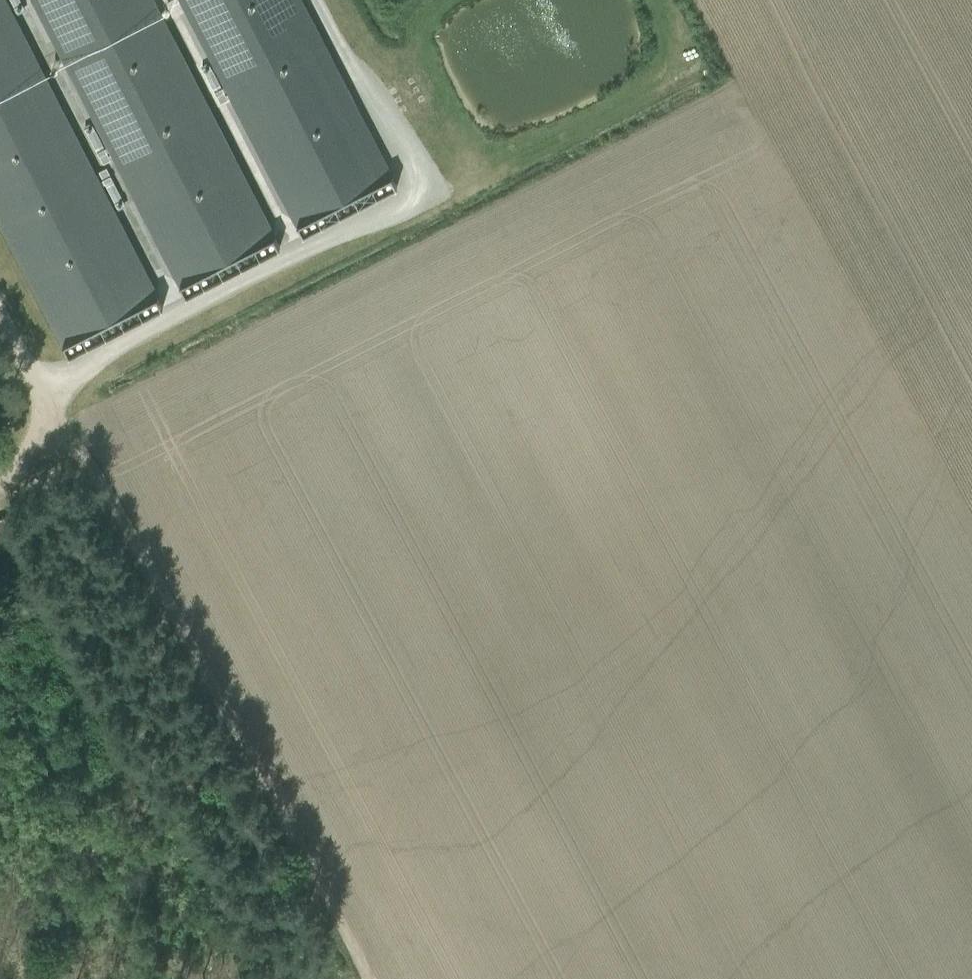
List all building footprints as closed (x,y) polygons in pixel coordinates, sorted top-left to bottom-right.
[(164,298),(10,0),(0,0),(0,231),(61,350),(164,298)] [(178,286),(278,237),(155,0),(31,0),(178,286)] [(297,224),(394,174),(304,0),(180,0),(297,224)]
